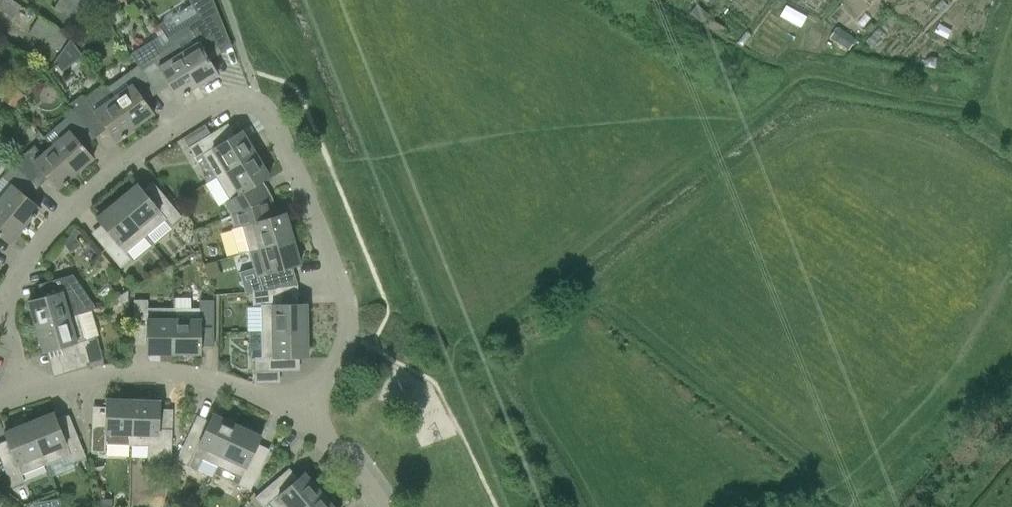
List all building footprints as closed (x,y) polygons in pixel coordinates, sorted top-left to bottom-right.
[(12,18),(20,6),(11,0),(0,0),(0,10),(12,18)] [(51,12),(68,23),(75,27),(89,5),(82,0),(58,0),(51,12)] [(95,5),(101,15),(112,8),(108,1),(111,0),(98,0),(95,5)] [(158,25),(171,46),(172,45),(178,55),(197,86),(218,73),(210,60),(205,53),(218,45),(228,39),(212,0),(188,0),(190,5),(158,25)] [(27,32),(58,51),(67,35),(37,16),(27,32)] [(82,54),(69,37),(53,60),(60,70),(82,54)] [(131,53),(138,65),(152,85),(164,78),(177,98),(186,92),(187,94),(191,91),(190,90),(197,86),(178,55),(172,45),(160,53),(152,40),(131,53)] [(924,61),(923,67),(934,69),(935,59),(929,58),(924,61)] [(116,81),(106,88),(113,98),(134,127),(154,113),(145,101),(140,94),(152,85),(138,65),(116,81)] [(19,76),(11,86),(22,95),(26,89),(23,87),(27,82),(19,76)] [(76,98),(68,104),(73,111),(76,115),(89,130),(101,122),(106,129),(115,141),(134,127),(113,98),(106,88),(104,86),(84,100),(81,95),(78,97),(76,98)] [(60,138),(51,146),(75,173),(76,172),(93,158),(83,146),(78,140),(89,130),(76,115),(73,111),(53,129),(52,129),(60,138)] [(208,163),(216,177),(254,154),(241,132),(242,131),(241,130),(217,145),(204,124),(183,137),(201,167),(208,163)] [(34,145),(13,163),(30,181),(41,171),(57,189),(63,184),(64,185),(68,182),(66,181),(75,173),(51,146),(42,154),(34,145)] [(223,203),(230,215),(253,205),(272,197),(262,180),(269,176),(269,175),(267,176),(254,154),(216,177),(230,199),(223,203)] [(0,198),(0,206),(25,226),(32,217),(33,218),(36,215),(35,213),(40,207),(21,192),(30,181),(13,163),(2,177),(11,184),(0,198)] [(137,186),(117,202),(146,236),(166,219),(171,225),(182,216),(165,197),(155,205),(137,184),(136,184),(137,186)] [(237,254),(249,251),(291,239),(284,214),(286,214),(285,213),(277,215),(272,197),(253,205),(230,215),(234,228),(230,230),(237,254)] [(146,236),(117,202),(98,218),(97,217),(96,218),(101,224),(114,240),(104,248),(120,268),(131,259),(126,253),(146,236)] [(9,244),(25,226),(0,206),(0,237),(9,244)] [(146,236),(153,245),(173,228),(171,225),(166,219),(146,236)] [(114,240),(101,224),(91,233),(104,248),(114,240)] [(73,229),(64,244),(69,252),(80,245),(74,237),(78,232),(73,229)] [(153,245),(146,236),(126,253),(131,259),(133,261),(153,245)] [(254,268),(238,272),(244,293),(252,292),(277,288),(277,287),(273,272),(292,266),(300,264),(300,263),(298,263),(291,239),(249,251),(254,268)] [(214,261),(203,264),(208,278),(219,275),(214,261)] [(72,274),(37,284),(40,293),(43,292),(44,296),(41,297),(28,301),(35,326),(80,314),(87,312),(95,307),(72,274)] [(260,305),(261,331),(305,330),(304,305),(306,305),(306,303),(278,304),(277,288),(252,292),(252,305),(260,305)] [(122,293),(115,297),(118,302),(123,304),(127,301),(127,290),(122,293)] [(173,308),(173,352),(199,352),(199,354),(200,354),(200,345),(200,343),(204,343),(204,346),(212,346),(213,300),(199,300),(199,308),(190,308),(190,299),(173,299),(173,308)] [(148,352),(173,352),(173,308),(147,308),(147,300),(133,300),(133,325),(147,325),(147,345),(147,354),(148,354),(148,352)] [(248,331),(261,331),(260,305),(252,305),(246,305),(246,331),(248,331)] [(87,312),(80,314),(88,338),(95,336),(98,335),(91,311),(87,312)] [(80,314),(35,326),(43,352),(45,352),(60,347),(62,354),(60,355),(65,373),(87,367),(86,364),(102,359),(95,336),(88,338),(80,314)] [(147,325),(133,325),(133,345),(147,345),(147,325)] [(305,330),(261,331),(261,357),(253,357),(254,371),(279,371),(279,358),(299,357),(307,357),(307,356),(305,356),(305,330)] [(261,331),(248,331),(249,357),(253,357),(261,357),(261,331)] [(279,358),(279,371),(299,370),(299,357),(279,358)] [(217,361),(217,371),(228,371),(228,364),(226,361),(217,361)] [(279,381),(279,371),(254,371),(254,381),(279,381)] [(105,444),(131,445),(133,401),(107,400),(107,398),(106,398),(106,405),(105,427),(92,426),(91,452),(105,452),(105,444)] [(133,401),(131,445),(147,446),(147,461),(171,462),(172,429),(158,429),(159,407),(160,400),(158,400),(158,402),(133,401)] [(93,404),(92,426),(105,427),(106,405),(93,404)] [(158,429),(172,429),(173,408),(159,407),(158,429)] [(53,412),(28,422),(45,464),(69,455),(72,462),(85,457),(76,433),(64,438),(56,418),(53,412)] [(64,438),(76,433),(68,413),(56,418),(64,438)] [(179,453),(176,461),(193,469),(196,470),(201,459),(217,466),(223,453),(236,426),(213,416),(213,414),(212,413),(209,421),(200,439),(188,434),(180,452),(179,453)] [(197,415),(188,434),(200,439),(209,421),(197,415)] [(45,464),(28,422),(4,432),(6,438),(14,458),(2,463),(11,487),(24,481),(21,474),(45,464)] [(217,466),(214,473),(234,483),(240,485),(250,490),(252,485),(261,467),(249,462),(257,444),(261,436),(260,436),(259,437),(236,426),(223,453),(217,466)] [(2,463),(14,458),(6,438),(0,440),(0,458),(2,463)] [(249,462),(261,467),(269,449),(257,444),(249,462)] [(69,455),(45,464),(50,475),(74,466),(72,462),(69,455)] [(156,465),(155,479),(167,479),(168,465),(156,465)] [(290,467),(274,481),(282,491),(298,477),(290,467)] [(273,506),(305,506),(320,494),(303,474),(305,473),(304,472),(298,477),(282,491),(274,481),(254,497),(263,506),(265,506),(270,503),(273,506)] [(305,506),(331,506),(320,494),(305,506)] [(23,503),(24,506),(61,506),(58,497),(23,503)]
